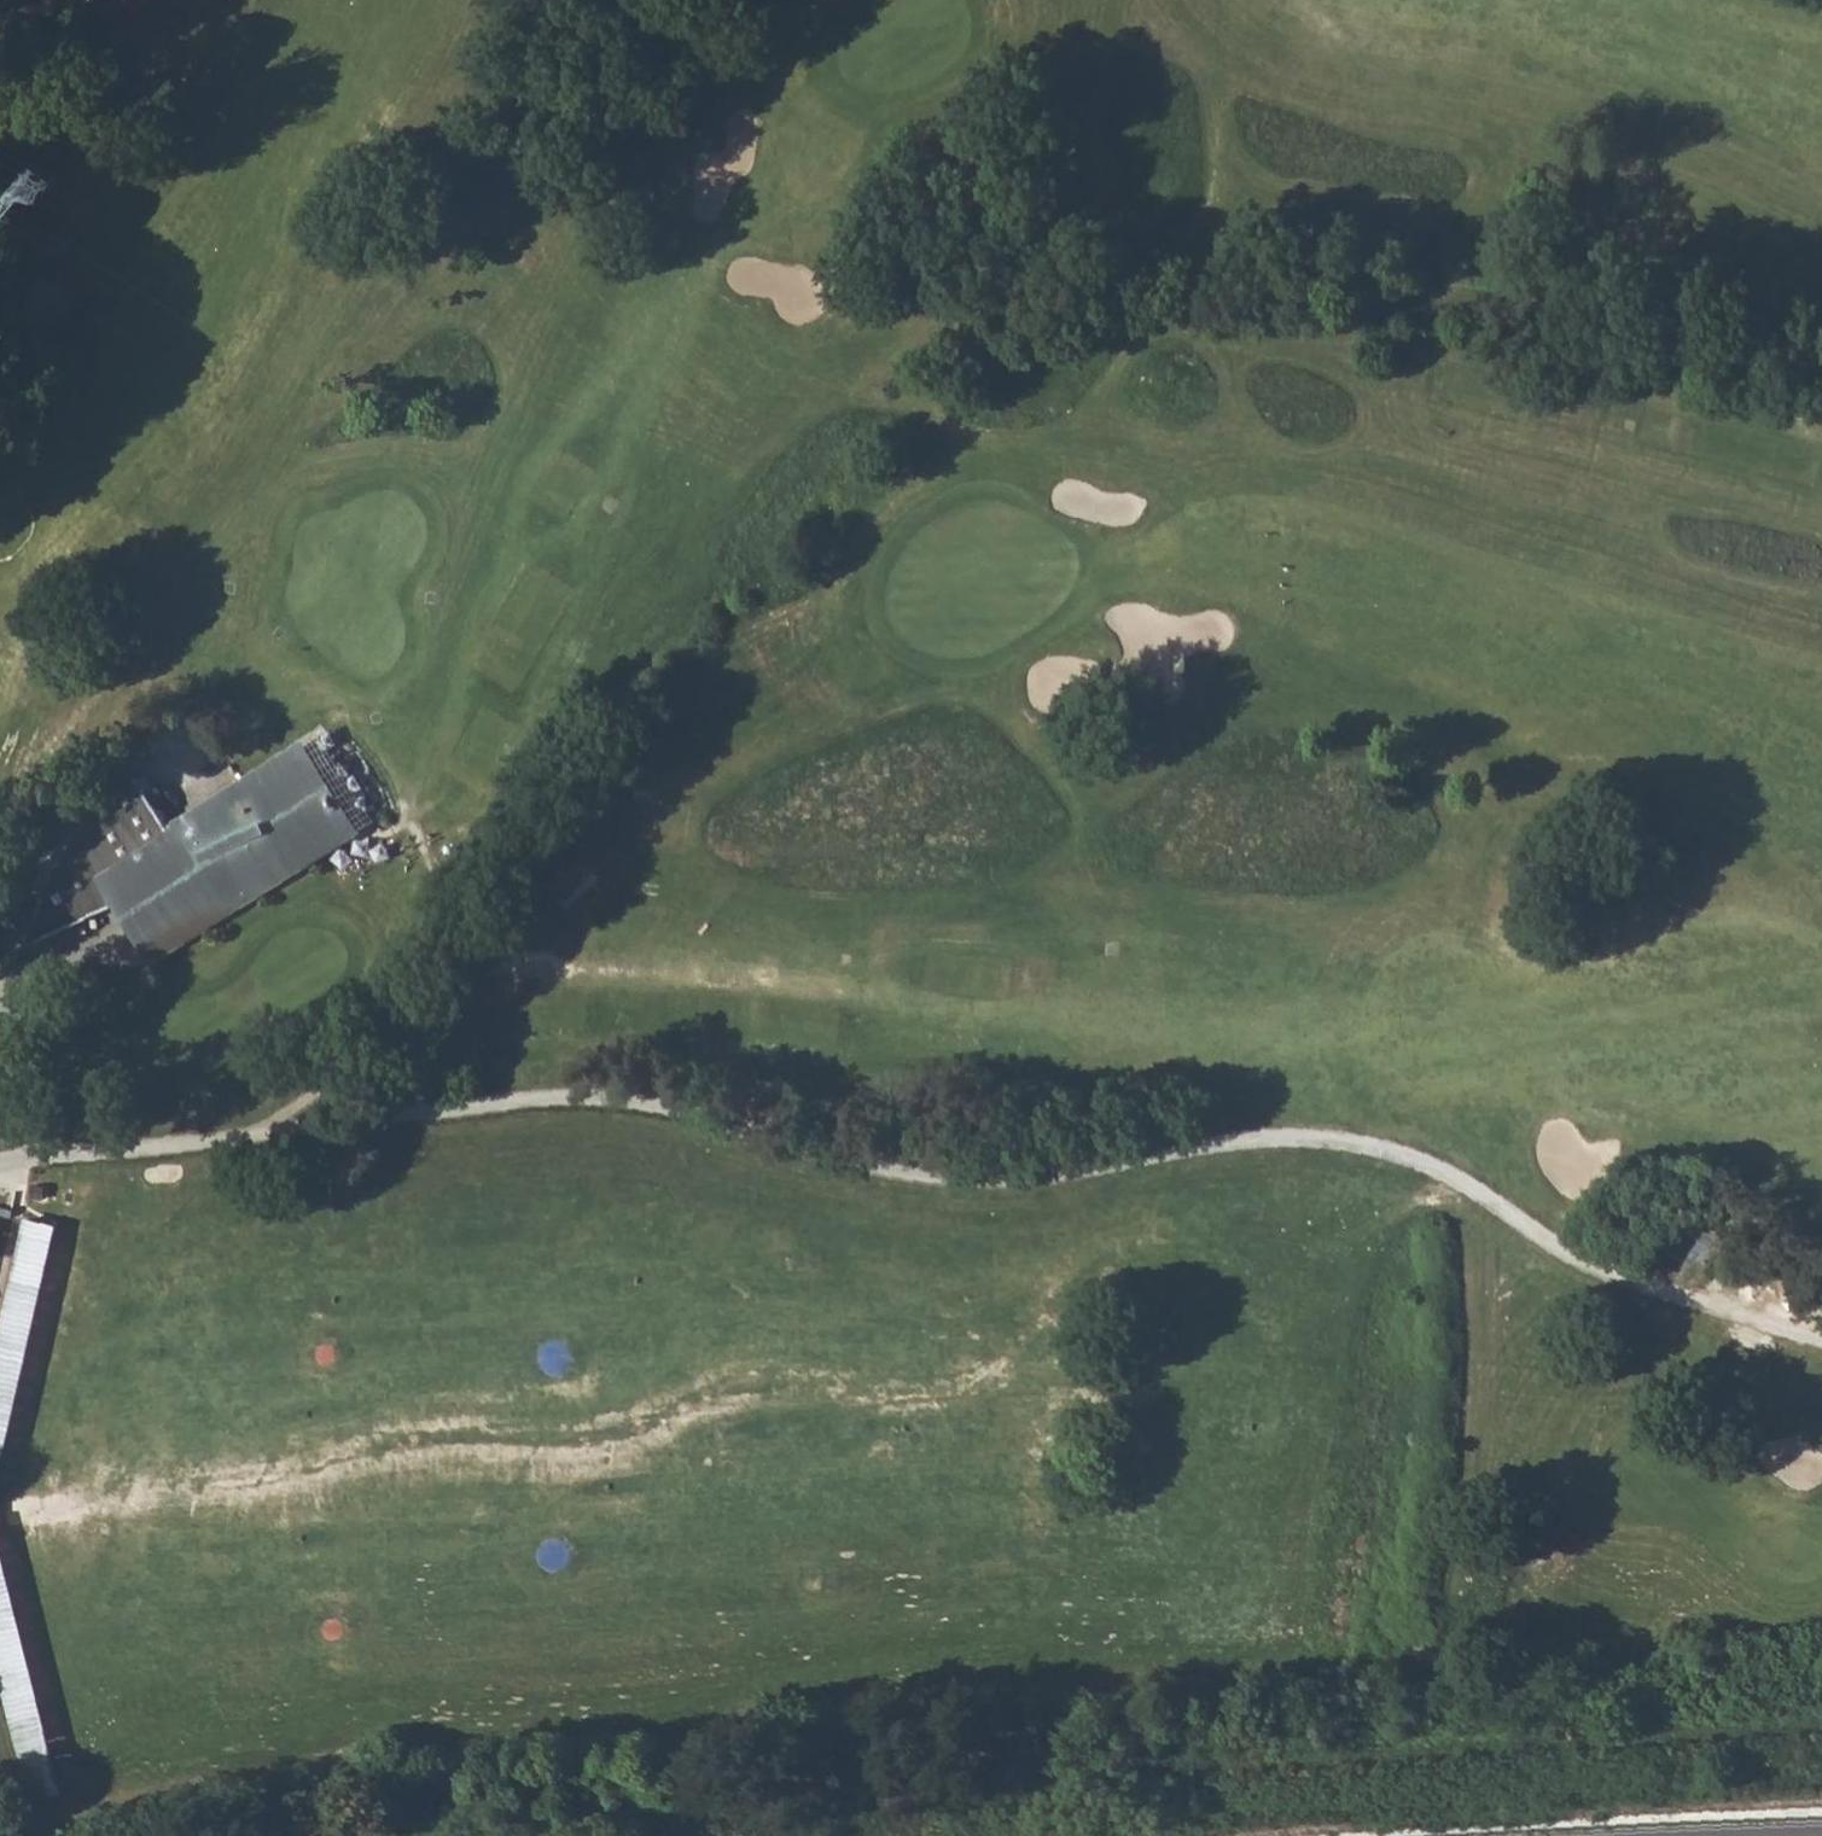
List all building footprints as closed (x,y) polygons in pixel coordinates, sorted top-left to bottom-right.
[(293,748),(346,831),(370,817),(317,734),(293,748)] [(293,748),(167,826),(133,771),(103,796),(76,826),(70,835),(66,841),(61,847),(55,857),(54,859),(51,865),(47,871),(46,873),(43,880),(36,893),(33,902),(32,904),(31,907),(30,909),(30,911),(29,913),(19,939),(18,944),(22,947),(116,907),(147,957),(346,831),(293,748)] [(54,1225),(33,1219),(0,1353),(0,1445),(54,1225)] [(33,1796),(54,1790),(0,1576),(0,1664),(33,1796)]
